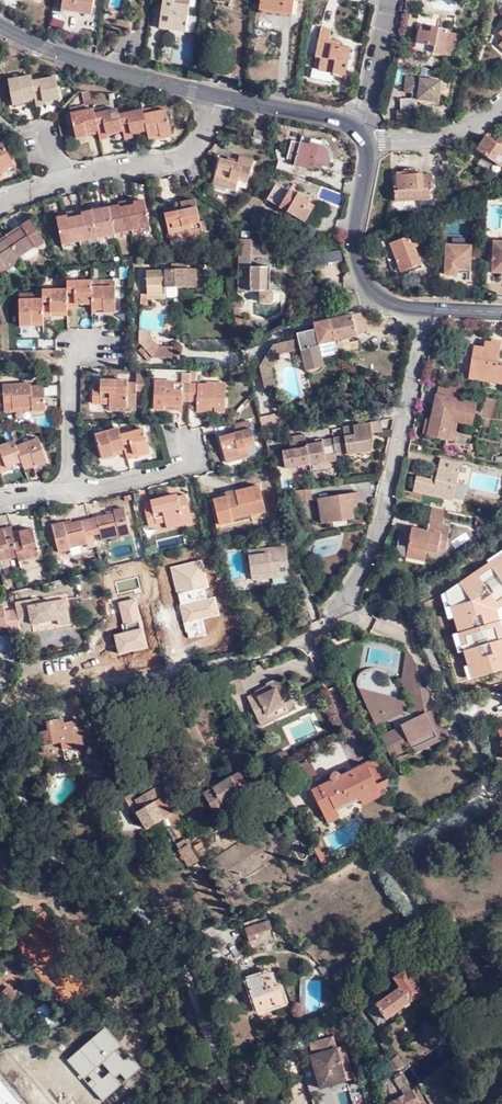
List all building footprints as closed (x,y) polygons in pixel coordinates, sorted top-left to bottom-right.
[(93,0),(64,0),(62,11),(91,16),(93,0)] [(175,0),(164,0),(161,29),(170,30),(170,29),(195,33),(197,17),(189,16),(190,5),(174,3),(175,0)] [(260,8),(292,13),(294,0),(261,0),(260,8)] [(53,16),(50,24),(62,28),(65,21),(53,16)] [(449,30),(421,25),(419,31),(417,30),(413,48),(451,55),(452,48),(453,48),(456,33),(449,32),(449,30)] [(333,73),(333,75),(345,78),(351,48),(340,45),(340,42),(329,40),(331,29),(322,27),(316,56),(321,57),(319,69),(333,73)] [(331,80),(333,75),(333,73),(319,69),(313,68),(312,75),(331,80)] [(197,69),(195,78),(203,80),(205,71),(197,69)] [(206,71),(204,80),(212,81),(213,72),(206,71)] [(412,89),(412,93),(417,93),(417,100),(418,101),(423,104),(428,106),(433,106),(437,104),(440,102),(439,99),(441,80),(405,76),(404,88),(412,89)] [(36,96),(37,101),(37,105),(44,104),(43,99),(49,98),(49,101),(60,98),(56,77),(33,82),(32,77),(9,81),(14,105),(26,103),(25,98),(36,96)] [(85,102),(93,100),(91,93),(84,95),(85,102)] [(145,116),(167,110),(165,105),(143,110),(145,116)] [(97,115),(108,112),(106,107),(95,110),(97,115)] [(173,134),(167,110),(145,116),(143,110),(131,113),(121,116),(120,112),(119,110),(108,112),(97,115),(95,110),(95,109),(84,112),(72,114),(77,138),(88,135),(88,132),(100,129),(100,133),(102,139),(108,137),(108,132),(112,131),(112,134),(124,131),(126,139),(134,137),(133,132),(137,131),(137,134),(149,131),(150,137),(161,134),(162,137),(173,134)] [(398,110),(399,125),(416,125),(415,110),(398,110)] [(263,131),(254,128),(251,140),(259,143),(263,131)] [(475,149),(501,168),(501,148),(485,136),(475,149)] [(325,146),(309,141),(308,143),(291,139),(286,155),(294,158),(293,162),(313,167),(313,165),(320,167),(321,164),(327,166),(330,155),(329,152),(327,148),(325,146)] [(2,166),(3,168),(13,163),(4,144),(0,145),(0,167),(2,166)] [(226,183),(225,187),(235,190),(238,177),(246,179),(252,159),(236,155),(235,163),(218,159),(213,179),(226,183)] [(422,172),(398,173),(398,190),(395,190),(396,201),(430,199),(430,188),(432,188),(432,173),(422,174),(422,172)] [(307,208),(310,201),(311,200),(299,193),(298,195),(277,183),(268,199),(306,221),(312,211),(307,208)] [(150,225),(144,198),(134,200),(133,197),(120,200),(121,203),(110,205),(109,202),(102,203),(103,206),(81,211),(80,208),(66,211),(67,214),(57,215),(62,244),(150,225)] [(202,231),(200,219),(195,197),(181,200),(182,204),(165,208),(170,233),(185,230),(186,234),(202,231)] [(434,211),(426,214),(425,234),(434,234),(434,211)] [(252,224),(268,227),(268,216),(253,213),(252,224)] [(36,247),(46,241),(29,217),(20,223),(22,225),(0,240),(0,271),(5,268),(6,270),(23,259),(21,255),(35,246),(36,247)] [(407,260),(410,267),(421,263),(415,245),(420,244),(419,240),(415,241),(412,234),(389,243),(396,264),(407,260)] [(239,238),(238,290),(260,291),(260,301),(262,302),(270,302),(272,301),(272,292),(270,290),(270,266),(251,266),(251,255),(275,255),(275,238),(239,238)] [(493,241),(492,282),(497,282),(497,275),(501,276),(501,241),(493,241)] [(471,245),(446,244),(445,272),(447,276),(455,276),(458,273),(466,273),(466,280),(469,280),(471,245)] [(38,251),(36,247),(35,246),(21,255),(23,259),(24,261),(38,251)] [(399,272),(410,267),(407,260),(396,264),(399,272)] [(146,291),(163,292),(163,286),(195,287),(196,270),(189,270),(189,264),(170,263),(170,269),(146,268),(145,291),(146,291)] [(92,284),(92,278),(67,279),(67,287),(42,288),(42,298),(19,297),(20,325),(33,325),(33,322),(44,322),(44,314),(49,314),(49,310),(69,311),(69,306),(75,306),(75,303),(91,303),(92,309),(104,309),(104,312),(117,311),(116,284),(92,284)] [(343,308),(351,306),(360,304),(356,291),(340,296),(343,308)] [(354,315),(353,314),(330,319),(335,340),(358,335),(357,333),(368,331),(368,333),(385,329),(383,320),(374,321),(372,314),(364,314),(364,313),(354,315)] [(335,340),(330,319),(316,323),(317,329),(320,343),(335,340)] [(147,335),(148,328),(136,327),(136,339),(139,344),(145,339),(152,348),(160,348),(159,345),(155,344),(147,335)] [(320,343),(317,329),(298,333),(298,338),(301,349),(305,367),(306,370),(310,371),(313,372),(317,371),(320,370),(318,358),(323,357),(320,343)] [(301,349),(298,338),(278,342),(260,369),(265,391),(276,388),(272,369),(283,353),(301,349)] [(169,346),(159,345),(160,348),(152,348),(145,339),(139,344),(135,346),(140,353),(144,349),(149,355),(168,357),(169,346)] [(338,353),(335,340),(320,343),(323,357),(338,353)] [(497,366),(501,341),(492,340),(492,342),(485,341),(485,347),(475,346),(470,379),(501,384),(501,370),(497,370),(497,366)] [(144,379),(144,367),(136,366),(136,379),(144,379)] [(134,407),(136,389),(136,381),(128,381),(128,379),(100,378),(100,385),(92,385),(91,403),(108,404),(108,407),(134,407)] [(214,407),(213,412),(224,412),(226,382),(205,381),(205,383),(174,381),(174,379),(154,378),(152,409),(163,409),(163,405),(181,406),(181,401),(195,401),(195,406),(214,407)] [(144,389),(144,379),(136,379),(136,381),(136,389),(144,389)] [(0,383),(0,393),(4,392),(5,410),(32,408),(35,410),(40,410),(43,409),(46,407),(45,383),(31,384),(31,381),(0,383)] [(456,386),(439,383),(437,393),(454,397),(456,386)] [(58,394),(57,384),(46,385),(47,394),(58,394)] [(454,397),(437,393),(432,418),(428,434),(448,438),(452,419),(456,420),(473,423),(478,402),(454,397)] [(290,410),(281,412),(283,422),(292,420),(290,410)] [(281,412),(261,416),(262,424),(264,430),(284,426),(283,422),(281,412)] [(371,418),(371,422),(373,432),(383,431),(381,416),(371,418)] [(428,434),(432,418),(427,417),(424,433),(428,434)] [(249,419),(233,423),(234,428),(224,430),(226,435),(218,436),(225,462),(248,457),(246,446),(255,443),(249,419)] [(452,439),(456,420),(452,419),(448,438),(452,439)] [(345,435),(334,437),(335,444),(336,450),(337,452),(347,450),(348,453),(373,450),(374,442),(373,432),(371,422),(344,426),(345,435)] [(118,426),(94,432),(101,458),(114,455),(113,451),(124,448),(127,459),(133,457),(132,455),(149,449),(143,427),(120,433),(118,426)] [(334,437),(332,427),(318,430),(319,437),(305,440),(304,434),(291,437),(295,465),(333,459),(332,450),(331,445),(335,444),(334,437)] [(279,428),(264,433),(267,444),(270,452),(285,448),(279,428)] [(0,472),(8,470),(6,466),(21,461),(23,467),(34,463),(35,465),(48,461),(38,436),(15,444),(13,438),(0,443),(0,471),(0,472)] [(453,499),(460,462),(441,459),(437,481),(417,476),(414,491),(453,499)] [(258,485),(235,491),(236,495),(227,498),(226,496),(212,500),(220,529),(252,521),(250,515),(265,511),(258,485)] [(316,499),(314,488),(299,491),(301,502),(316,499)] [(236,495),(235,491),(234,489),(225,492),(226,496),(227,498),(236,495)] [(355,518),(353,508),(353,501),(358,501),(361,500),(359,492),(320,498),(323,522),(355,518)] [(142,502),(147,525),(164,521),(166,528),(192,522),(185,494),(177,496),(176,493),(149,500),(150,500),(142,502)] [(123,506),(112,509),(112,511),(63,523),(62,521),(51,523),(58,552),(69,549),(68,547),(86,543),(85,537),(99,534),(100,540),(118,536),(119,537),(130,534),(123,506)] [(446,509),(431,506),(428,522),(429,522),(443,525),(446,509)] [(488,525),(490,518),(477,515),(475,523),(488,525)] [(443,525),(429,522),(427,531),(406,527),(404,540),(409,541),(406,557),(425,561),(427,550),(438,553),(439,548),(446,549),(450,526),(443,525)] [(17,554),(18,559),(39,554),(32,527),(11,532),(10,527),(0,530),(0,558),(17,554)] [(286,547),(249,551),(253,579),(290,575),(286,547)] [(32,599),(17,602),(19,607),(21,619),(35,616),(35,617),(36,621),(61,616),(62,622),(74,619),(69,597),(36,603),(33,604),(32,599)] [(19,607),(8,610),(7,604),(0,606),(0,627),(10,625),(12,631),(23,629),(21,620),(21,619),(19,607)] [(115,616),(108,617),(108,618),(111,640),(125,638),(124,626),(117,626),(115,616)] [(151,670),(160,669),(154,639),(146,640),(146,642),(148,649),(151,670)] [(148,649),(146,642),(134,644),(135,651),(148,649)] [(151,671),(151,670),(148,649),(135,651),(112,653),(111,652),(96,654),(98,665),(113,663),(115,673),(112,673),(112,676),(151,671)] [(402,682),(412,704),(419,717),(435,708),(416,668),(406,652),(402,682)] [(239,678),(230,681),(235,696),(246,693),(239,678)] [(275,683),(268,686),(271,690),(259,696),(257,693),(248,697),(259,721),(269,717),(268,714),(294,702),(286,683),(283,684),(281,680),(275,683)] [(230,681),(222,684),(229,698),(235,696),(230,681)] [(271,690),(268,686),(257,691),(257,693),(259,696),(271,690)] [(375,726),(383,722),(392,724),(394,729),(380,737),(390,758),(446,732),(435,708),(419,717),(412,704),(411,714),(405,713),(407,703),(360,691),(375,726)] [(269,717),(259,721),(261,725),(289,712),(287,709),(296,705),(294,702),(268,714),(269,717)] [(75,740),(85,737),(80,714),(75,715),(75,720),(65,722),(63,717),(46,721),(48,729),(28,734),(31,746),(61,740),(62,747),(75,744),(75,740)] [(446,732),(390,758),(392,763),(448,736),(446,732)] [(87,748),(85,737),(75,740),(75,744),(77,750),(87,748)] [(292,746),(277,755),(281,763),(297,754),(292,746)] [(281,763),(277,755),(269,759),(274,767),(281,763)] [(364,762),(346,771),(340,774),(337,771),(332,772),(330,775),(331,779),(318,785),(323,797),(327,795),(334,808),(357,797),(358,799),(378,789),(364,762)] [(340,774),(346,771),(343,765),(315,779),(318,785),(331,779),(330,775),(332,772),(337,771),(340,774)] [(249,787),(240,771),(211,787),(207,780),(190,790),(195,798),(204,792),(215,812),(235,801),(232,796),(249,787)] [(152,802),(162,818),(166,815),(169,814),(171,812),(167,806),(167,805),(162,797),(163,796),(157,785),(156,785),(151,778),(137,786),(142,794),(135,798),(140,809),(152,802)] [(323,797),(318,785),(311,788),(323,813),(334,808),(327,795),(323,797)] [(135,798),(132,793),(123,798),(131,811),(134,810),(144,828),(162,818),(152,802),(140,809),(135,798)] [(174,810),(171,812),(169,814),(175,823),(180,820),(174,810)] [(177,838),(183,835),(175,823),(169,814),(166,815),(171,824),(170,825),(177,838)] [(188,866),(198,860),(188,844),(178,850),(188,866)] [(443,931),(456,923),(451,914),(438,923),(443,931)] [(271,929),(267,915),(240,924),(244,938),(248,937),(249,941),(257,939),(256,934),(271,929)] [(24,942),(45,980),(61,971),(54,958),(61,954),(55,945),(53,947),(44,931),(24,942)] [(402,1008),(424,993),(406,968),(393,977),(400,987),(366,1010),(377,1025),(395,1012),(398,1015),(404,1011),(402,1008)] [(274,985),(270,971),(247,978),(258,1011),(284,1002),(279,984),(274,985)] [(17,995),(8,985),(0,992),(10,1002),(17,995)] [(68,1060),(104,1101),(142,1068),(106,1027),(68,1060)] [(351,1079),(342,1046),(336,1047),(333,1038),(311,1045),(314,1054),(310,1055),(320,1088),(351,1079)] [(403,1065),(396,1056),(388,1061),(395,1071),(403,1065)] [(387,1103),(415,1103),(420,1102),(411,1089),(410,1089),(401,1074),(393,1079),(403,1094),(386,1102),(387,1103)]
